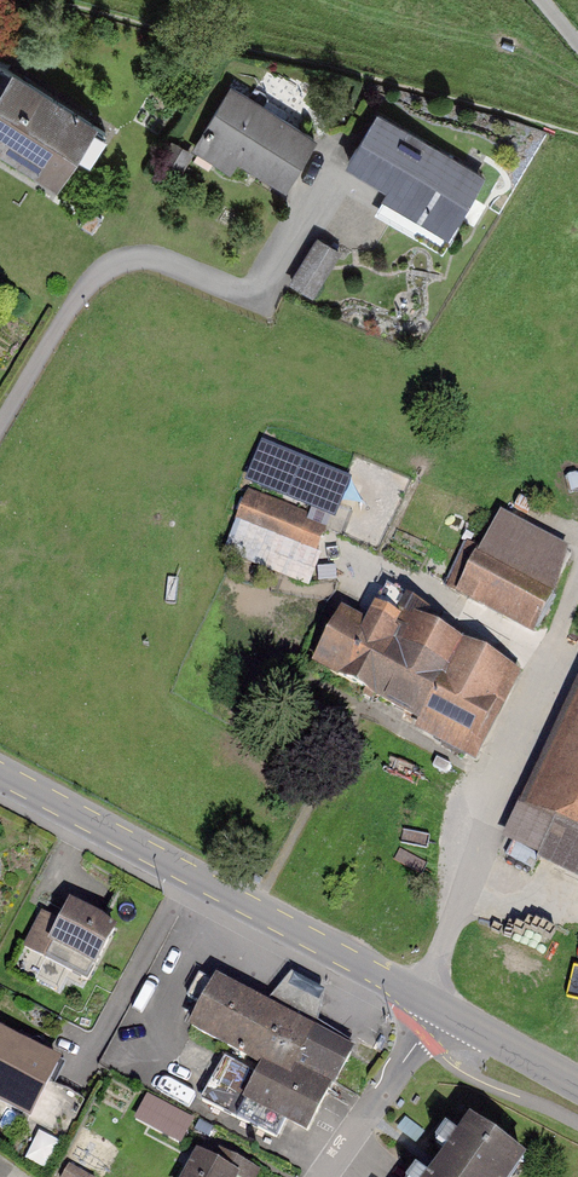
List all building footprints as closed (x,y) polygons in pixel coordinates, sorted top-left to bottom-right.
[(11,76),(0,94),(0,157),(55,189),(93,124),(11,76)] [(320,139),(226,88),(191,153),(231,175),(236,165),(290,194),(320,139)] [(483,178),(377,113),(344,166),(386,192),(375,209),(440,249),(483,178)] [(338,252),(317,240),(290,286),(311,298),(338,252)] [(225,554),(309,588),(333,529),(249,495),(225,554)] [(576,554),(498,515),(457,597),(536,635),(576,554)] [(474,768),(521,682),(398,616),(389,632),(342,606),(307,670),(419,731),(416,737),(474,768)] [(504,843),(577,877),(577,682),(504,843)] [(58,923),(38,914),(16,962),(86,994),(116,929),(66,906),(58,923)] [(348,1052),(215,984),(192,1025),(278,1072),(271,1084),(224,1061),(201,1102),(275,1135),(285,1120),(306,1130),(348,1052)] [(20,1119),(49,1065),(0,1039),(0,1108),(20,1119)] [(150,1094),(135,1124),(183,1147),(198,1118),(150,1094)] [(429,1176),(511,1176),(518,1168),(462,1129),(429,1176)] [(184,1176),(240,1176),(242,1173),(198,1151),(184,1176)]
